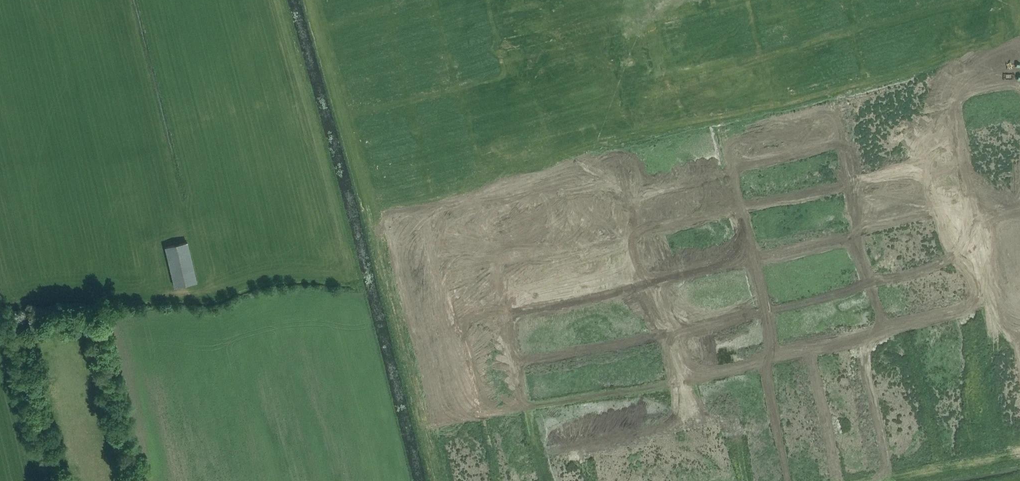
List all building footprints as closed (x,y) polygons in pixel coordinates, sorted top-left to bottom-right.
[(197,282),(187,242),(165,247),(174,287),(197,282)]
